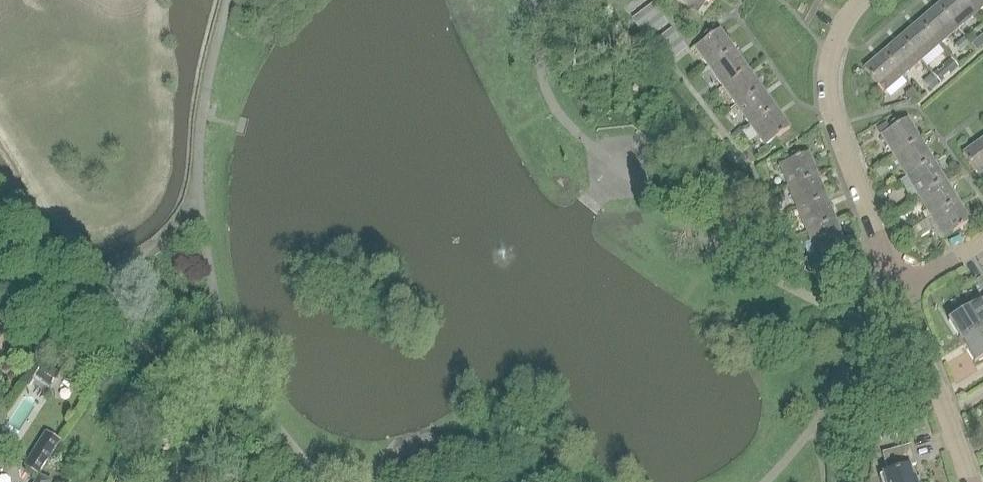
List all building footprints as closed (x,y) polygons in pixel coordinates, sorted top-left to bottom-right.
[(621,7),(629,16),(648,0),(629,0),(621,7)] [(696,15),(707,0),(675,0),(696,15)] [(938,5),(958,29),(976,12),(966,0),(944,0),(938,5)] [(976,12),(982,7),(982,0),(966,0),(976,12)] [(940,44),(958,29),(938,5),(920,20),(940,44)] [(667,25),(652,6),(633,20),(648,40),(667,25)] [(920,20),(901,38),(921,61),(940,44),(920,20)] [(708,67),(733,49),(719,30),(694,48),(708,67)] [(672,31),(653,46),(667,64),(686,49),(672,31)] [(965,37),(955,45),(961,52),(970,44),(965,37)] [(903,76),(921,61),(901,38),(883,53),(903,76)] [(722,87),(747,69),(733,49),(708,67),(708,68),(700,74),(705,81),(713,75),(722,87)] [(903,76),(883,53),(864,69),(885,93),(903,76)] [(937,71),(933,75),(940,83),(944,80),(943,78),(948,74),(950,75),(958,67),(951,59),(942,67),(943,68),(938,73),(937,71)] [(761,89),(747,69),(722,87),(736,107),(761,89)] [(931,76),(923,82),(931,91),(938,85),(931,76)] [(913,88),(905,94),(911,101),(918,95),(913,88)] [(775,109),(761,89),(736,107),(750,127),(775,109)] [(775,109),(750,127),(765,147),(790,129),(775,109)] [(891,129),(887,122),(878,128),(882,134),(881,136),(893,156),(919,140),(907,119),(891,129)] [(893,156),(907,178),(933,162),(919,140),(893,156)] [(963,154),(981,180),(982,178),(982,140),(963,154)] [(779,166),(788,188),(817,176),(808,154),(801,157),(799,152),(791,156),(793,160),(779,166)] [(933,162),(907,178),(919,198),(945,181),(933,162)] [(885,166),(875,172),(880,179),(889,173),(885,166)] [(817,176),(788,188),(797,208),(825,197),(817,176)] [(919,198),(931,217),(958,201),(945,181),(919,198)] [(797,208),(807,235),(836,223),(825,197),(797,208)] [(971,222),(958,201),(931,217),(944,239),(971,222)] [(806,259),(811,272),(831,263),(826,251),(844,244),(836,223),(807,235),(816,255),(806,259)] [(792,229),(780,234),(784,242),(796,237),(792,229)] [(972,307),(966,297),(955,303),(961,313),(972,307)] [(962,343),(982,331),(982,300),(961,313),(948,321),(962,343)] [(962,343),(975,365),(982,360),(982,331),(962,343)] [(59,377),(43,366),(36,377),(52,388),(59,377)] [(922,419),(911,423),(914,432),(925,429),(922,419)] [(878,476),(880,481),(915,481),(914,477),(912,478),(909,467),(916,465),(910,445),(886,452),(892,472),(878,476)] [(41,449),(28,469),(38,476),(51,456),(42,450),(41,449)]
